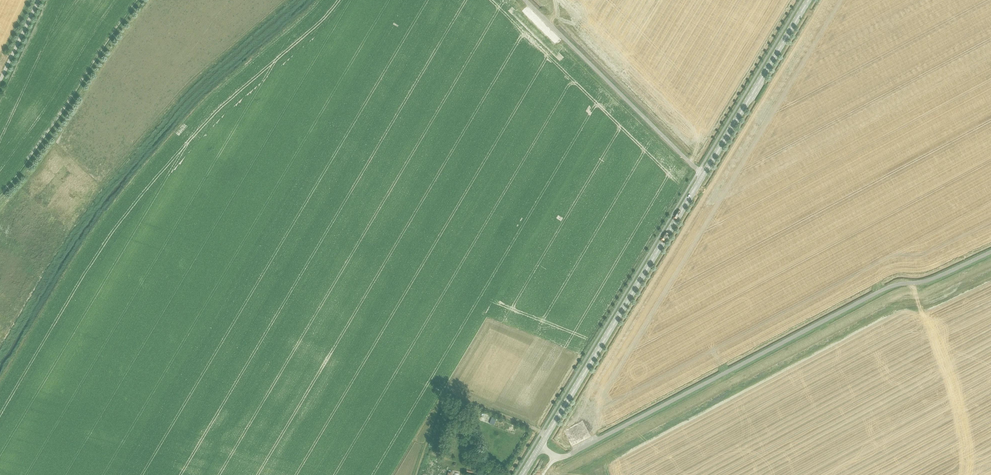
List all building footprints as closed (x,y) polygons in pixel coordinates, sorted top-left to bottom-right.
[(477,474),(478,468),(473,468),(473,465),(468,464),(467,472),(477,474)]
